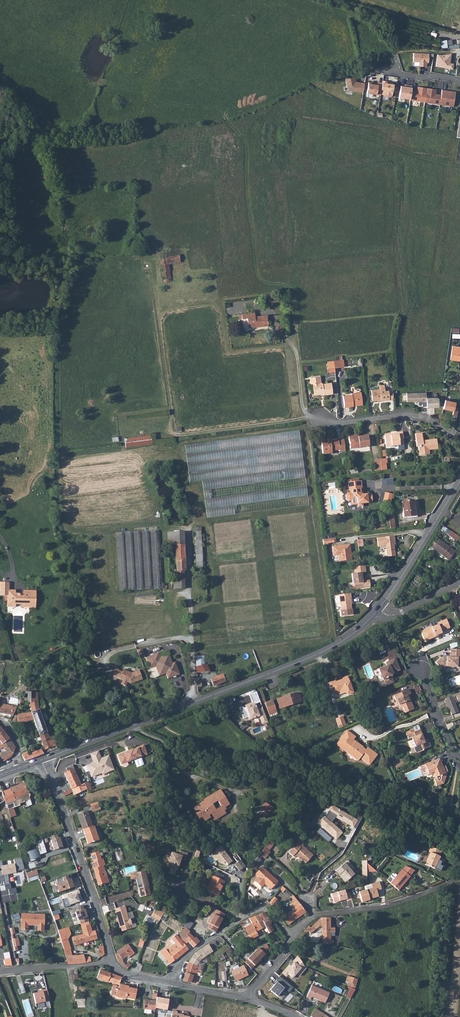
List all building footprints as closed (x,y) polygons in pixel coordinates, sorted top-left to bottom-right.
[(441,40),(442,48),(458,47),(458,45),(453,45),(452,39),(441,40)] [(429,53),(413,53),(413,62),(419,62),(419,66),(426,66),(426,62),(428,62),(429,53)] [(437,55),(436,67),(453,70),(454,64),(450,63),(451,54),(437,55)] [(354,76),(345,78),(347,89),(363,92),(364,82),(355,81),(354,76)] [(387,81),(382,80),(382,82),(380,93),(384,94),(385,95),(390,96),(391,95),(393,84),(392,83),(386,82),(387,81)] [(380,93),(382,82),(377,82),(377,83),(368,81),(366,92),(380,94),(380,93)] [(399,97),(410,99),(411,90),(412,85),(408,85),(407,86),(405,86),(400,85),(399,97)] [(410,99),(409,99),(424,102),(427,88),(417,86),(417,91),(411,90),(410,99)] [(436,89),(427,88),(424,102),(439,104),(441,95),(435,94),(436,89)] [(442,90),(441,95),(439,104),(453,106),(455,92),(442,90)] [(174,263),(173,255),(166,256),(165,254),(162,254),(163,257),(160,257),(164,282),(168,281),(170,282),(171,281),(171,280),(170,279),(169,279),(168,271),(170,271),(169,264),(174,263)] [(174,263),(181,262),(180,255),(173,255),(174,263)] [(242,318),(247,317),(248,327),(257,326),(257,327),(268,325),(267,314),(255,316),(255,315),(242,317),(242,318)] [(452,345),(450,359),(459,361),(459,347),(452,345)] [(332,393),(330,383),(322,384),(321,382),(320,376),(309,377),(309,384),(312,384),(313,395),(320,394),(320,392),(322,392),(322,395),(332,393)] [(380,400),(381,401),(389,400),(388,396),(392,395),(392,394),(391,391),(384,391),(383,387),(379,388),(379,389),(371,390),(372,401),(377,401),(380,400)] [(361,403),(359,392),(350,393),(351,394),(342,396),(343,406),(352,406),(352,404),(361,403)] [(427,392),(407,393),(407,402),(427,402),(427,407),(440,407),(440,397),(427,397),(427,392)] [(445,399),(443,409),(454,411),(453,415),(458,416),(459,409),(455,408),(457,402),(445,399)] [(384,447),(402,445),(401,433),(391,434),(391,436),(383,437),(384,447)] [(428,450),(437,449),(436,439),(425,441),(422,442),(421,433),(414,434),(416,447),(418,447),(419,455),(426,455),(426,450),(428,450)] [(152,435),(125,438),(126,447),(153,444),(152,435)] [(349,448),(368,446),(367,435),(357,437),(348,438),(349,448)] [(331,453),(331,451),(339,450),(339,451),(344,451),(344,446),(338,447),(338,440),(337,438),(330,439),(330,441),(327,442),(327,440),(320,441),(322,454),(326,454),(331,453)] [(373,471),(380,470),(379,459),(372,460),(373,471)] [(347,482),(348,490),(351,489),(351,492),(347,493),(345,495),(345,499),(348,501),(350,501),(351,505),(357,504),(357,506),(362,506),(362,503),(367,503),(367,501),(371,500),(370,493),(362,494),(360,492),(360,488),(358,488),(357,480),(347,482)] [(390,503),(392,494),(384,492),(382,501),(390,503)] [(403,517),(415,515),(413,500),(401,501),(403,517)] [(193,532),(194,532),(196,570),(202,569),(200,527),(193,528),(193,532)] [(158,530),(116,533),(119,590),(161,589),(158,530)] [(167,546),(175,545),(175,561),(185,560),(183,532),(167,532),(167,546)] [(451,532),(449,536),(456,541),(459,537),(451,532)] [(434,535),(428,545),(448,560),(455,551),(434,535)] [(376,538),(377,546),(385,545),(386,556),(394,555),(393,545),(390,545),(390,543),(394,543),(393,536),(389,536),(376,538)] [(351,559),(350,547),(346,547),(346,544),(331,546),(333,556),(338,555),(338,557),(342,557),(342,561),(351,559)] [(176,580),(177,580),(184,580),(183,570),(185,570),(185,560),(175,561),(176,580)] [(352,584),(354,584),(354,589),(370,586),(369,580),(365,580),(364,582),(362,582),(361,572),(365,572),(364,565),(354,566),(355,573),(354,574),(351,574),(352,584)] [(172,580),(173,589),(184,588),(184,580),(177,580),(176,580),(172,580)] [(22,603),(26,607),(35,607),(35,591),(27,591),(23,595),(15,594),(11,591),(8,590),(8,583),(0,583),(0,594),(0,595),(7,595),(7,606),(11,606),(15,603),(22,603)] [(340,615),(352,614),(352,609),(351,609),(349,597),(350,597),(350,593),(338,594),(340,611),(340,615)] [(437,625),(420,631),(424,641),(434,637),(435,636),(437,635),(437,636),(442,634),(441,631),(449,628),(446,619),(436,623),(437,625)] [(435,662),(442,670),(446,666),(449,666),(450,668),(453,668),(454,667),(457,667),(459,671),(459,662),(459,660),(457,660),(457,657),(459,658),(459,649),(450,649),(449,656),(442,656),(435,662)] [(148,669),(154,666),(158,676),(165,673),(167,678),(178,674),(174,662),(171,663),(167,653),(159,657),(157,653),(144,657),(148,669)] [(196,673),(205,673),(205,665),(204,665),(204,656),(195,657),(196,673)] [(386,666),(378,669),(380,674),(379,675),(381,679),(382,679),(383,680),(385,685),(393,682),(391,676),(392,673),(399,670),(394,658),(388,661),(385,663),(386,666)] [(122,680),(120,684),(125,686),(127,682),(130,684),(142,679),(138,670),(130,673),(122,669),(121,671),(115,669),(112,675),(122,680)] [(212,685),(213,685),(225,681),(222,674),(210,679),(212,685)] [(348,679),(347,677),(342,678),(342,679),(335,682),(335,681),(328,683),(332,694),(338,692),(339,695),(346,692),(347,695),(352,693),(350,687),(352,687),(349,679),(348,679)] [(407,696),(408,695),(411,694),(409,689),(394,695),(396,700),(399,707),(403,709),(405,713),(414,709),(410,700),(409,701),(407,696)] [(23,703),(24,700),(25,699),(30,699),(31,692),(28,692),(29,690),(26,690),(24,693),(24,695),(22,698),(20,702),(23,703)] [(260,702),(256,692),(249,695),(252,703),(249,704),(250,706),(246,708),(243,709),(243,707),(239,708),(244,719),(248,717),(250,717),(251,719),(259,716),(263,724),(268,722),(262,708),(257,710),(255,704),(260,702)] [(296,692),(276,699),(279,708),(301,701),(299,694),(297,695),(296,692)] [(452,697),(445,700),(448,707),(455,704),(452,697)] [(272,700),(264,703),(268,715),(275,712),(272,700)] [(34,720),(39,734),(39,736),(44,748),(45,749),(45,750),(52,747),(50,741),(38,709),(37,701),(30,702),(30,704),(31,712),(18,714),(17,716),(18,723),(34,720)] [(11,715),(12,711),(15,712),(15,711),(17,707),(0,704),(0,712),(11,715)] [(455,704),(448,707),(451,715),(458,712),(455,704)] [(335,719),(338,728),(345,726),(342,716),(335,719)] [(1,744),(2,744),(9,739),(0,727),(0,744),(1,744)] [(356,736),(348,730),(337,744),(358,760),(360,757),(369,765),(377,755),(368,748),(365,751),(362,749),(363,747),(353,739),(356,736)] [(417,736),(415,732),(407,735),(409,740),(411,738),(415,747),(414,747),(416,754),(423,751),(423,750),(430,747),(427,739),(424,741),(423,739),(424,739),(422,734),(421,734),(417,736)] [(1,750),(5,748),(6,749),(8,748),(9,750),(1,754),(0,755),(0,757),(3,762),(12,756),(12,754),(11,751),(8,748),(13,744),(9,739),(2,744),(1,744),(0,744),(0,749),(1,750)] [(24,761),(58,748),(54,739),(50,741),(52,747),(45,750),(45,749),(41,751),(41,749),(28,755),(27,752),(22,754),(24,761)] [(118,755),(121,763),(132,759),(146,754),(143,745),(129,750),(118,755)] [(114,770),(109,754),(101,758),(98,750),(89,754),(92,762),(86,765),(91,777),(101,773),(102,775),(114,770)] [(437,786),(443,784),(447,772),(445,767),(443,767),(439,759),(425,765),(427,770),(426,770),(428,775),(433,773),(435,779),(434,779),(437,786)] [(64,773),(71,789),(80,785),(78,779),(72,765),(65,768),(67,772),(64,773)] [(71,789),(67,790),(69,793),(72,792),(73,795),(86,789),(88,792),(90,791),(90,792),(92,791),(87,781),(83,784),(80,785),(71,789)] [(24,783),(1,792),(5,806),(7,810),(9,819),(15,817),(13,808),(19,805),(19,804),(29,800),(29,797),(29,795),(28,794),(24,783)] [(202,808),(194,813),(198,819),(201,817),(204,821),(209,818),(207,815),(210,814),(214,821),(225,814),(222,811),(225,809),(223,807),(228,805),(218,790),(202,800),(204,802),(200,805),(202,808)] [(96,802),(90,804),(92,812),(100,810),(96,802)] [(266,804),(260,812),(268,817),(273,810),(266,804)] [(351,817),(330,805),(327,810),(328,810),(324,816),(323,816),(317,822),(334,838),(336,836),(338,835),(339,833),(340,832),(329,822),(336,815),(341,818),(340,820),(347,824),(351,817)] [(86,811),(77,815),(82,830),(92,826),(86,811)] [(355,829),(362,814),(358,813),(351,827),(355,829)] [(92,826),(82,830),(87,844),(98,841),(93,827),(92,826)] [(321,828),(318,831),(329,842),(332,838),(321,828)] [(53,850),(62,847),(59,837),(57,837),(51,840),(50,840),(53,850)] [(299,840),(288,852),(294,858),(296,856),(302,861),(303,860),(306,863),(313,855),(303,846),(304,845),(299,840)] [(232,862),(221,845),(217,848),(215,853),(215,854),(213,855),(217,860),(219,859),(221,862),(224,863),(225,862),(228,865),(232,862)] [(443,851),(432,846),(431,849),(432,850),(426,864),(441,871),(443,866),(442,866),(444,862),(439,860),(441,857),(441,856),(443,851)] [(115,848),(118,860),(124,859),(121,847),(115,848)] [(37,848),(27,851),(30,859),(40,856),(37,848)] [(98,885),(108,882),(102,866),(102,864),(99,866),(97,861),(100,859),(97,851),(89,854),(92,862),(91,863),(95,874),(94,874),(98,885)] [(184,862),(187,854),(179,852),(178,855),(171,853),(169,858),(166,856),(164,861),(165,863),(168,863),(166,867),(170,869),(168,874),(174,875),(175,870),(176,871),(180,860),(184,862)] [(0,861),(0,876),(2,876),(4,884),(9,883),(8,874),(16,872),(16,871),(24,869),(21,857),(14,859),(15,862),(2,865),(1,860),(0,861)] [(235,864),(240,871),(246,866),(241,859),(235,864)] [(362,860),(362,879),(367,879),(367,872),(377,871),(367,863),(367,860),(362,860)] [(335,870),(338,873),(352,866),(347,861),(335,870)] [(264,883),(270,888),(277,881),(262,866),(254,874),(258,877),(255,880),(261,886),(264,883)] [(352,866),(338,873),(339,874),(340,873),(347,880),(354,874),(351,871),(354,868),(352,866)] [(393,875),(387,881),(390,884),(398,891),(411,878),(410,877),(416,872),(407,867),(403,871),(397,877),(396,876),(395,876),(393,875)] [(148,885),(144,871),(129,875),(130,880),(135,878),(137,888),(138,888),(140,897),(150,894),(147,885),(148,885)] [(62,881),(55,884),(57,893),(73,888),(70,878),(68,879),(67,876),(61,877),(62,881)] [(203,884),(201,888),(217,895),(224,881),(212,876),(207,886),(203,884)] [(118,880),(121,889),(128,887),(126,882),(125,878),(118,880)] [(372,888),(359,892),(362,902),(370,900),(369,898),(372,897),(373,899),(378,897),(376,891),(381,889),(379,882),(371,884),(372,888)] [(347,901),(352,900),(349,892),(345,893),(344,889),(331,893),(334,902),(347,899),(347,901)] [(81,900),(78,890),(72,891),(73,894),(66,897),(69,905),(81,900)] [(274,896),(268,902),(272,905),(277,899),(274,896)] [(293,910),(286,915),(292,922),(297,918),(301,915),(306,912),(297,900),(289,905),(293,910)] [(124,905),(114,908),(117,918),(117,917),(118,920),(117,920),(119,927),(120,927),(121,930),(130,927),(129,924),(131,923),(130,918),(128,919),(124,905)] [(78,911),(75,912),(77,921),(78,920),(80,926),(89,924),(83,906),(77,907),(78,911)] [(156,909),(152,915),(160,920),(166,912),(164,911),(156,909)] [(225,915),(214,910),(207,923),(210,924),(208,928),(216,932),(225,915)] [(169,915),(166,912),(161,920),(164,922),(169,915)] [(263,912),(258,915),(265,926),(268,930),(271,928),(269,924),(270,924),(264,913),(263,912)] [(44,915),(21,914),(20,930),(27,931),(28,923),(31,923),(31,926),(37,926),(37,931),(43,931),(44,915)] [(258,915),(255,916),(262,928),(265,926),(258,915)] [(286,915),(282,918),(288,925),(292,922),(286,915)] [(255,916),(239,923),(240,924),(243,929),(245,928),(251,939),(258,935),(255,931),(262,928),(255,916)] [(304,931),(305,933),(306,933),(308,931),(310,934),(319,927),(322,926),(322,944),(331,944),(330,933),(335,933),(334,928),(330,928),(330,918),(321,918),(311,928),(309,926),(304,931)] [(89,924),(80,926),(83,934),(91,932),(89,924)] [(57,930),(61,941),(67,939),(70,934),(68,927),(57,930)] [(172,944),(168,948),(169,948),(180,940),(183,937),(188,932),(189,931),(185,927),(176,936),(175,935),(169,939),(172,944)] [(83,934),(72,938),(74,945),(100,937),(98,930),(91,932),(83,934)] [(188,932),(183,937),(187,941),(189,943),(193,947),(199,941),(195,937),(194,938),(188,932)] [(67,939),(61,941),(64,950),(70,948),(67,939)] [(167,952),(168,954),(174,960),(177,958),(188,949),(186,947),(184,944),(180,940),(169,948),(167,952)] [(128,944),(115,954),(116,957),(116,958),(117,960),(119,963),(122,966),(126,969),(128,967),(125,965),(124,963),(122,961),(122,959),(123,959),(122,958),(126,955),(128,954),(129,956),(134,952),(128,944)] [(208,944),(195,953),(202,957),(203,958),(213,952),(208,944)] [(253,953),(260,960),(270,950),(267,945),(257,950),(253,953)] [(70,948),(64,950),(67,964),(79,964),(77,956),(71,956),(70,948)] [(167,952),(163,955),(169,964),(174,960),(168,954),(167,952)] [(195,953),(192,958),(199,962),(202,957),(195,953)] [(245,962),(249,966),(251,969),(260,960),(253,953),(245,962)] [(289,965),(282,973),(286,976),(287,974),(292,978),(296,973),(299,976),(305,968),(304,968),(298,957),(293,960),(292,962),(293,962),(290,966),(289,965)] [(189,961),(188,962),(196,966),(199,962),(192,958),(189,961)] [(188,962),(185,972),(193,975),(191,982),(192,983),(194,983),(195,981),(195,975),(198,969),(199,967),(196,966),(188,962)] [(248,975),(243,966),(231,972),(236,981),(248,975)] [(97,977),(108,982),(111,974),(110,974),(100,970),(99,972),(97,977)] [(185,972),(182,981),(191,982),(193,975),(185,972)] [(111,974),(108,982),(110,982),(119,984),(121,977),(111,974)] [(292,987),(279,976),(276,980),(277,981),(269,990),(277,996),(283,988),(288,992),(292,987)] [(350,977),(347,986),(355,990),(358,980),(350,977)] [(118,987),(118,988),(136,994),(137,989),(123,987),(123,986),(119,985),(118,987)] [(118,987),(115,986),(115,991),(117,991),(116,997),(127,998),(127,997),(136,998),(136,994),(118,988),(118,987)] [(312,998),(326,1003),(330,993),(312,986),(307,998),(311,1000),(312,998)] [(49,1000),(46,989),(42,990),(42,991),(33,994),(35,1004),(49,1000)] [(288,1002),(294,995),(290,993),(285,999),(288,1002)] [(167,1010),(169,999),(158,997),(157,1000),(156,1008),(167,1010)] [(77,999),(78,1008),(86,1007),(85,998),(77,999)] [(156,1008),(157,1000),(144,1000),(143,1010),(156,1010),(156,1008)] [(311,1016),(317,1016),(320,1012),(316,1009),(311,1016)]
